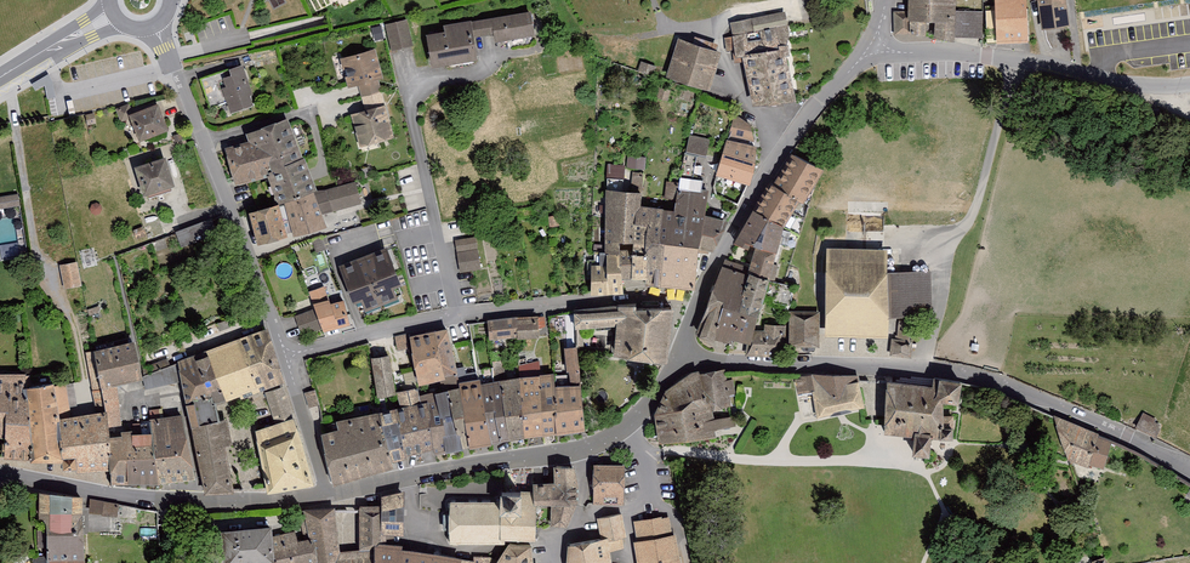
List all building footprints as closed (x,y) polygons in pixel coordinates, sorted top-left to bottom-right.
[(908,31),(927,38),(928,19),(937,21),(937,36),(955,40),(958,34),(982,36),(983,25),(979,9),(957,8),(957,0),(910,0),(908,31)] [(996,42),(1031,41),(1029,0),(995,0),(996,42)] [(445,32),(428,34),(433,67),(478,60),(474,37),(494,34),(495,42),(535,36),(532,12),(444,25),(445,32)] [(786,13),(732,24),(737,58),(745,57),(757,105),(796,102),(787,51),(790,35),(786,13)] [(408,20),(386,25),(391,49),(413,45),(408,20)] [(722,53),(679,40),(669,78),(710,91),(722,53)] [(376,51),(342,59),(349,87),(359,84),(366,112),(353,115),(361,146),(394,138),(380,80),(383,79),(376,51)] [(243,65),(200,79),(210,109),(228,103),(232,114),(254,107),(251,96),(255,94),(249,76),(247,77),(243,65)] [(158,105),(131,115),(140,141),(168,131),(158,105)] [(746,119),(736,116),(714,187),(717,198),(740,206),(751,185),(758,149),(754,126),(746,119)] [(249,142),(226,150),(237,186),(270,177),(281,203),(284,202),(316,190),(288,120),(247,135),(249,142)] [(596,265),(592,265),(592,294),(623,293),(623,279),(647,281),(647,287),(696,290),(701,250),(713,251),(731,222),(725,220),(705,217),(709,194),(702,193),(704,180),(694,179),(698,155),(707,157),(711,139),(690,135),(687,154),(684,154),(680,183),(667,182),(663,207),(641,205),(643,200),(645,174),(634,174),(633,191),(623,191),(624,176),(607,175),(607,253),(596,253),(596,265)] [(793,154),(771,184),(801,201),(805,203),(823,171),(793,154)] [(627,166),(644,167),(645,157),(628,156),(627,166)] [(166,159),(136,168),(145,196),(174,187),(166,159)] [(357,181),(284,202),(293,235),(326,225),(322,214),(364,203),(357,181)] [(786,327),(766,326),(765,333),(756,331),(760,319),(772,274),(785,226),(801,201),(771,184),(735,243),(750,250),(752,246),(757,248),(750,267),(727,260),(703,335),(732,345),(733,341),(751,347),(749,356),(784,358),(786,327)] [(18,204),(15,192),(0,195),(0,208),(18,204)] [(281,203),(249,211),(256,238),(287,230),(281,203)] [(174,230),(180,245),(217,231),(211,217),(174,230)] [(455,238),(457,270),(479,268),(477,237),(455,238)] [(889,250),(827,248),(825,335),(887,337),(889,250)] [(388,250),(341,267),(354,304),(363,300),(367,310),(398,299),(394,287),(400,285),(388,250)] [(75,260),(59,263),(64,288),(81,284),(75,260)] [(311,299),(326,294),(323,285),(309,290),(311,299)] [(332,293),(314,299),(324,330),(351,321),(344,300),(335,303),(332,293)] [(667,363),(675,310),(638,310),(638,307),(575,310),(578,348),(578,351),(584,351),(584,330),(619,328),(615,357),(667,363)] [(820,313),(791,313),(790,347),(820,347),(820,313)] [(484,338),(535,337),(534,316),(484,317),(484,338)] [(448,329),(411,336),(420,385),(441,382),(459,378),(448,329)] [(216,404),(285,382),(268,330),(194,357),(216,404)] [(5,439),(5,459),(64,463),(63,469),(111,471),(113,485),(196,479),(183,416),(150,420),(152,432),(123,432),(118,385),(143,379),(134,342),(95,351),(106,412),(73,417),(72,407),(77,407),(74,385),(55,387),(55,378),(0,376),(0,438),(5,439)] [(910,355),(911,346),(891,343),(890,353),(910,355)] [(559,434),(586,431),(583,386),(581,386),(578,351),(578,348),(568,348),(572,387),(556,387),(559,434)] [(390,356),(373,358),(378,397),(396,395),(390,356)] [(194,357),(179,362),(179,364),(183,380),(192,427),(219,421),(216,404),(194,357)] [(539,361),(518,362),(518,373),(540,373),(539,361)] [(179,364),(144,377),(147,389),(183,380),(179,364)] [(656,416),(660,444),(717,440),(716,435),(738,432),(736,418),(715,421),(714,410),(732,408),(731,396),(735,395),(733,381),(727,382),(725,370),(699,371),(664,394),(656,416)] [(555,375),(541,376),(544,436),(559,434),(555,375)] [(814,391),(819,417),(866,408),(859,377),(813,375),(797,378),(799,393),(814,391)] [(541,376),(502,381),(510,440),(544,436),(541,376)] [(419,396),(421,403),(426,402),(438,401),(446,454),(461,451),(460,449),(450,391),(461,389),(459,378),(441,382),(442,392),(419,396)] [(481,379),(460,382),(461,389),(471,447),(492,443),(481,379)] [(889,382),(886,433),(916,435),(915,456),(932,457),(935,429),(954,429),(954,417),(944,416),(944,402),(961,404),(963,384),(941,380),(940,388),(889,382)] [(510,440),(502,381),(482,384),(492,443),(510,440)] [(316,485),(284,388),(266,393),(277,424),(262,429),(274,492),(316,485)] [(418,389),(399,393),(401,407),(397,408),(408,458),(435,453),(426,402),(421,403),(419,396),(418,389)] [(461,389),(450,391),(460,449),(471,447),(461,389)] [(438,401),(426,402),(436,456),(446,454),(438,401)] [(393,461),(408,458),(397,408),(377,413),(393,461)] [(339,430),(323,434),(334,484),(396,469),(393,461),(377,413),(336,420),(339,430)] [(1115,441),(1056,414),(1069,459),(1092,467),(1093,462),(1105,467),(1115,441)] [(192,427),(206,492),(232,491),(219,421),(192,427)] [(625,466),(595,466),(594,505),(624,505),(625,466)] [(575,468),(555,467),(555,483),(535,484),(535,491),(535,505),(552,505),(552,527),(568,527),(579,504),(578,488),(575,468)] [(497,500),(451,500),(451,544),(502,544),(502,538),(535,538),(535,505),(535,491),(497,491),(497,500)] [(40,493),(40,518),(48,519),(48,562),(85,562),(83,498),(40,493)] [(404,536),(403,494),(381,495),(381,506),(381,536),(404,536)] [(119,505),(91,500),(90,513),(118,517),(119,505)] [(381,506),(360,506),(361,545),(381,545),(381,506)] [(305,509),(310,543),(314,543),(317,562),(376,562),(375,551),(340,552),(335,508),(305,509)] [(598,519),(602,539),(570,546),(568,562),(613,562),(610,541),(628,537),(625,515),(598,519)] [(635,522),(639,542),(635,543),(639,562),(681,562),(676,535),(672,536),(669,516),(635,522)] [(222,531),(225,562),(274,562),(275,562),(272,536),(271,527),(222,531)] [(296,532),(272,536),(275,562),(315,562),(317,562),(314,543),(310,543),(299,545),(296,532)] [(531,547),(510,544),(498,561),(489,558),(489,562),(533,562),(531,547)] [(462,560),(402,551),(402,545),(381,545),(375,545),(376,562),(462,562),(462,560)]
